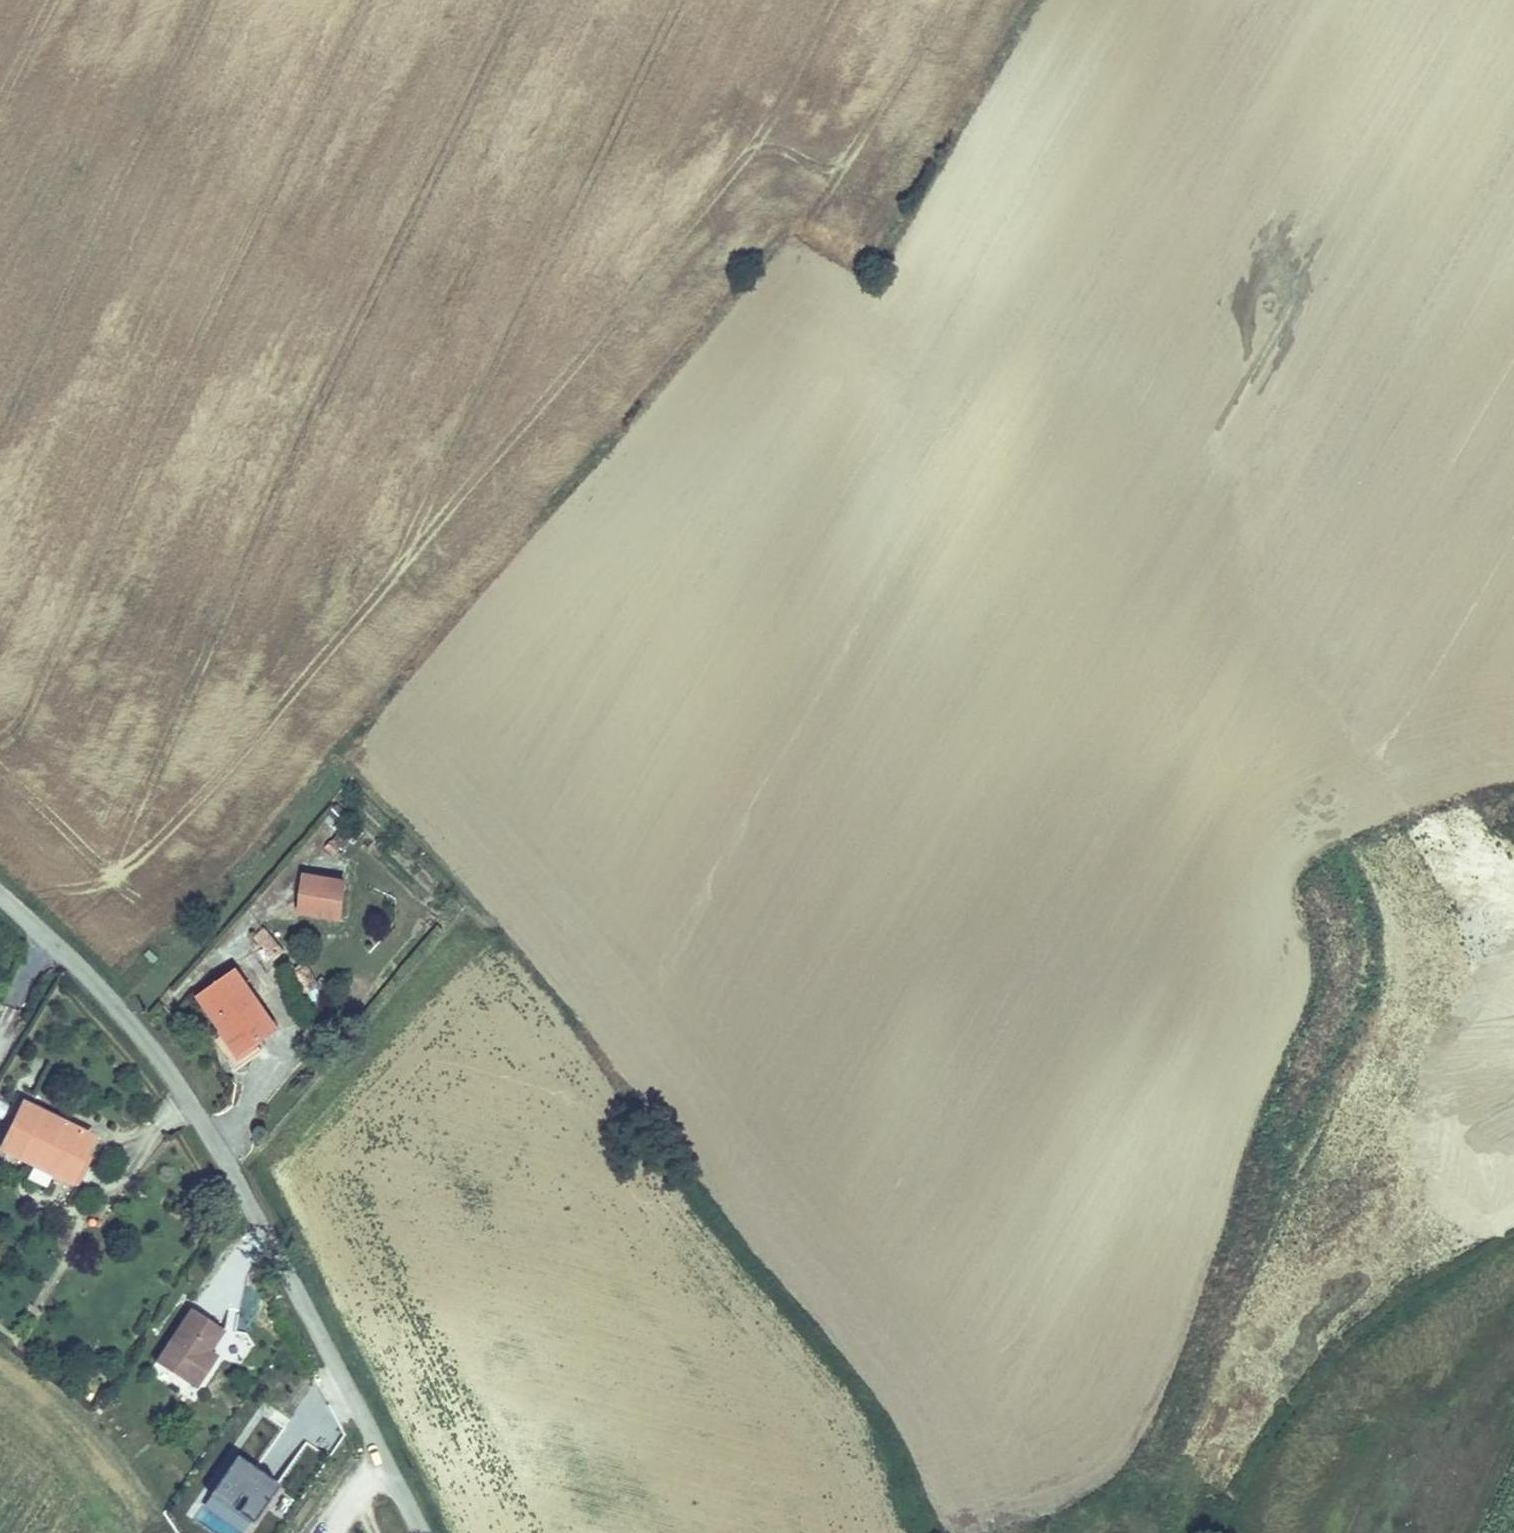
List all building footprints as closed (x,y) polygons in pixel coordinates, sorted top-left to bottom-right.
[(297,916),(343,923),(350,880),(304,873),(297,916)] [(36,892),(44,898),(51,888),(43,882),(39,888),(36,892)] [(282,1040),(244,977),(204,1002),(244,1063),(282,1040)] [(27,1095),(5,1141),(78,1180),(92,1156),(87,1152),(96,1130),(27,1095)] [(199,1309),(164,1366),(203,1390),(222,1363),(216,1353),(230,1330),(199,1309)] [(195,1518),(217,1532),(246,1532),(277,1486),(236,1459),(195,1518)]
